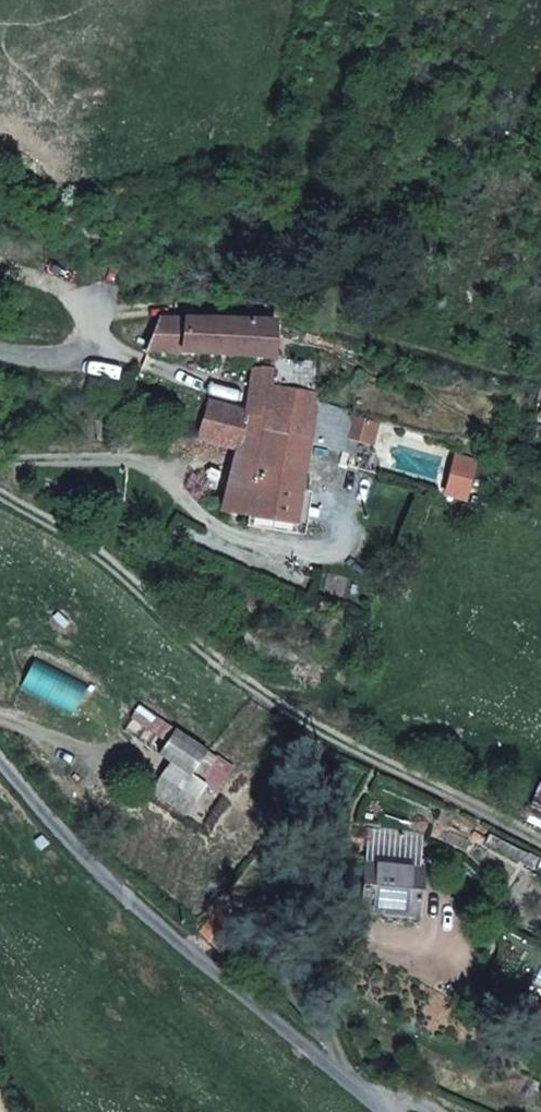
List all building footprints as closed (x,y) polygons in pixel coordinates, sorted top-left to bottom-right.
[(159,320),(148,352),(274,360),(274,358),(276,323),(159,320)] [(264,436),(309,443),(315,404),(321,365),(274,358),(274,360),(272,369),(264,419),(244,414),(208,403),(197,439),(196,440),(237,451),(231,472),(252,478),(264,436)] [(252,367),(244,414),(264,419),(272,369),(252,367)] [(309,443),(344,453),(351,416),(315,404),(309,443)] [(264,436),(252,478),(231,472),(221,512),(297,524),(309,443),(264,436)] [(216,757),(175,729),(159,754),(199,782),(216,757)] [(231,768),(216,757),(199,782),(215,793),(231,768)] [(369,831),(365,862),(419,868),(423,838),(369,831)] [(536,870),(540,860),(489,835),(484,844),(536,870)] [(360,908),(417,914),(423,869),(419,868),(365,862),(360,908)] [(218,910),(199,934),(217,951),(234,922),(218,910)]
